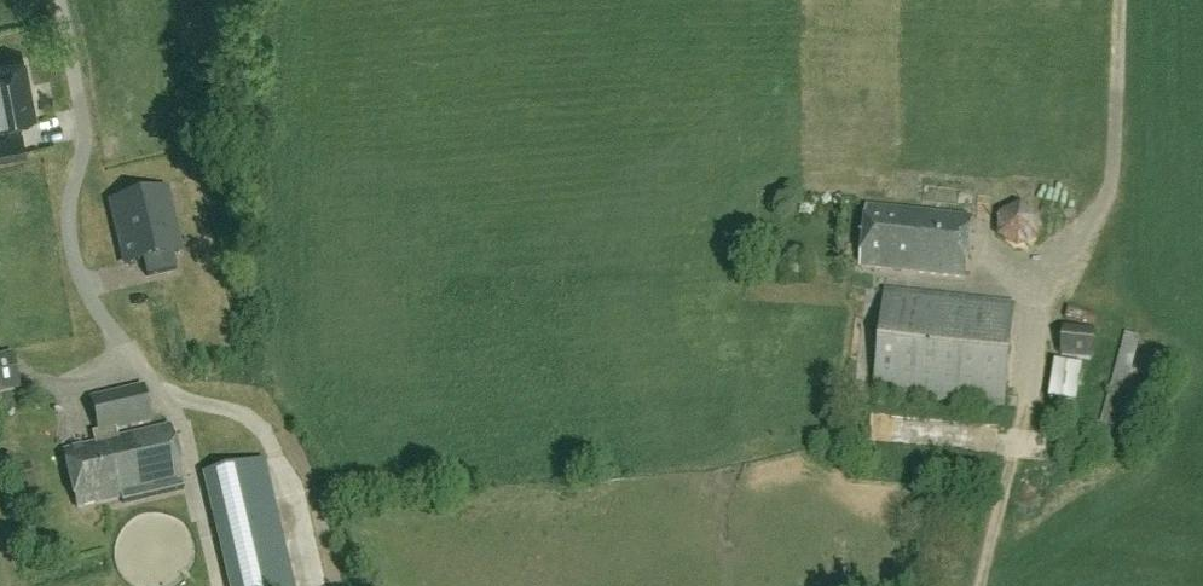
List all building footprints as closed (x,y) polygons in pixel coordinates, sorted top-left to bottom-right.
[(0,66),(0,123),(35,117),(25,62),(0,66)] [(139,106),(101,115),(121,200),(159,191),(139,106)] [(0,136),(0,158),(25,154),(21,132),(0,136)] [(177,253),(172,233),(168,234),(159,194),(124,202),(128,216),(129,222),(119,224),(128,265),(143,261),(146,278),(177,271),(173,254),(177,253)] [(1022,203),(987,217),(1001,252),(1036,238),(1022,203)] [(867,207),(861,269),(966,280),(973,218),(867,207)] [(1016,304),(886,290),(875,392),(1004,407),(1016,304)] [(1091,361),(1096,330),(1065,327),(1063,358),(1091,361)] [(0,357),(0,389),(17,385),(10,354),(0,357)] [(1120,399),(1131,365),(1115,360),(1104,393),(1120,399)] [(142,387),(90,399),(101,444),(65,452),(78,507),(120,497),(182,482),(169,428),(118,439),(116,430),(150,422),(142,387)] [(132,585),(198,585),(189,493),(123,499),(132,585)] [(273,504),(214,518),(230,585),(292,585),(273,504)]
